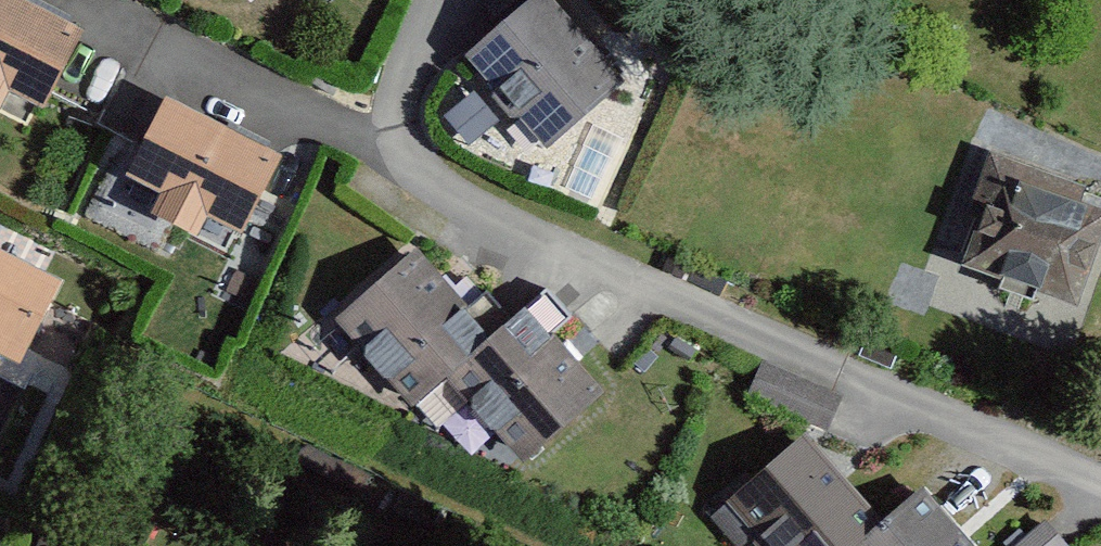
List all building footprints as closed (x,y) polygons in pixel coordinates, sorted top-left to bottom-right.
[(8,103),(17,84),(49,99),(85,24),(35,0),(0,0),(0,99),(8,103)] [(473,58),(550,144),(625,76),(557,0),(538,0),(473,58)] [(216,210),(246,225),(282,148),(169,94),(133,170),(169,187),(160,207),(207,229),(216,210)] [(972,262),(1083,298),(1100,241),(1100,200),(1002,168),(972,262)] [(415,398),(496,326),(420,240),(339,313),(415,398)] [(0,246),(0,352),(22,363),(65,280),(0,246)] [(453,369),(527,459),(606,393),(531,304),(496,326),(453,369)] [(886,518),(810,432),(733,498),(775,545),(854,545),(886,518)] [(926,483),(886,518),(854,545),(982,545),(926,483)]
